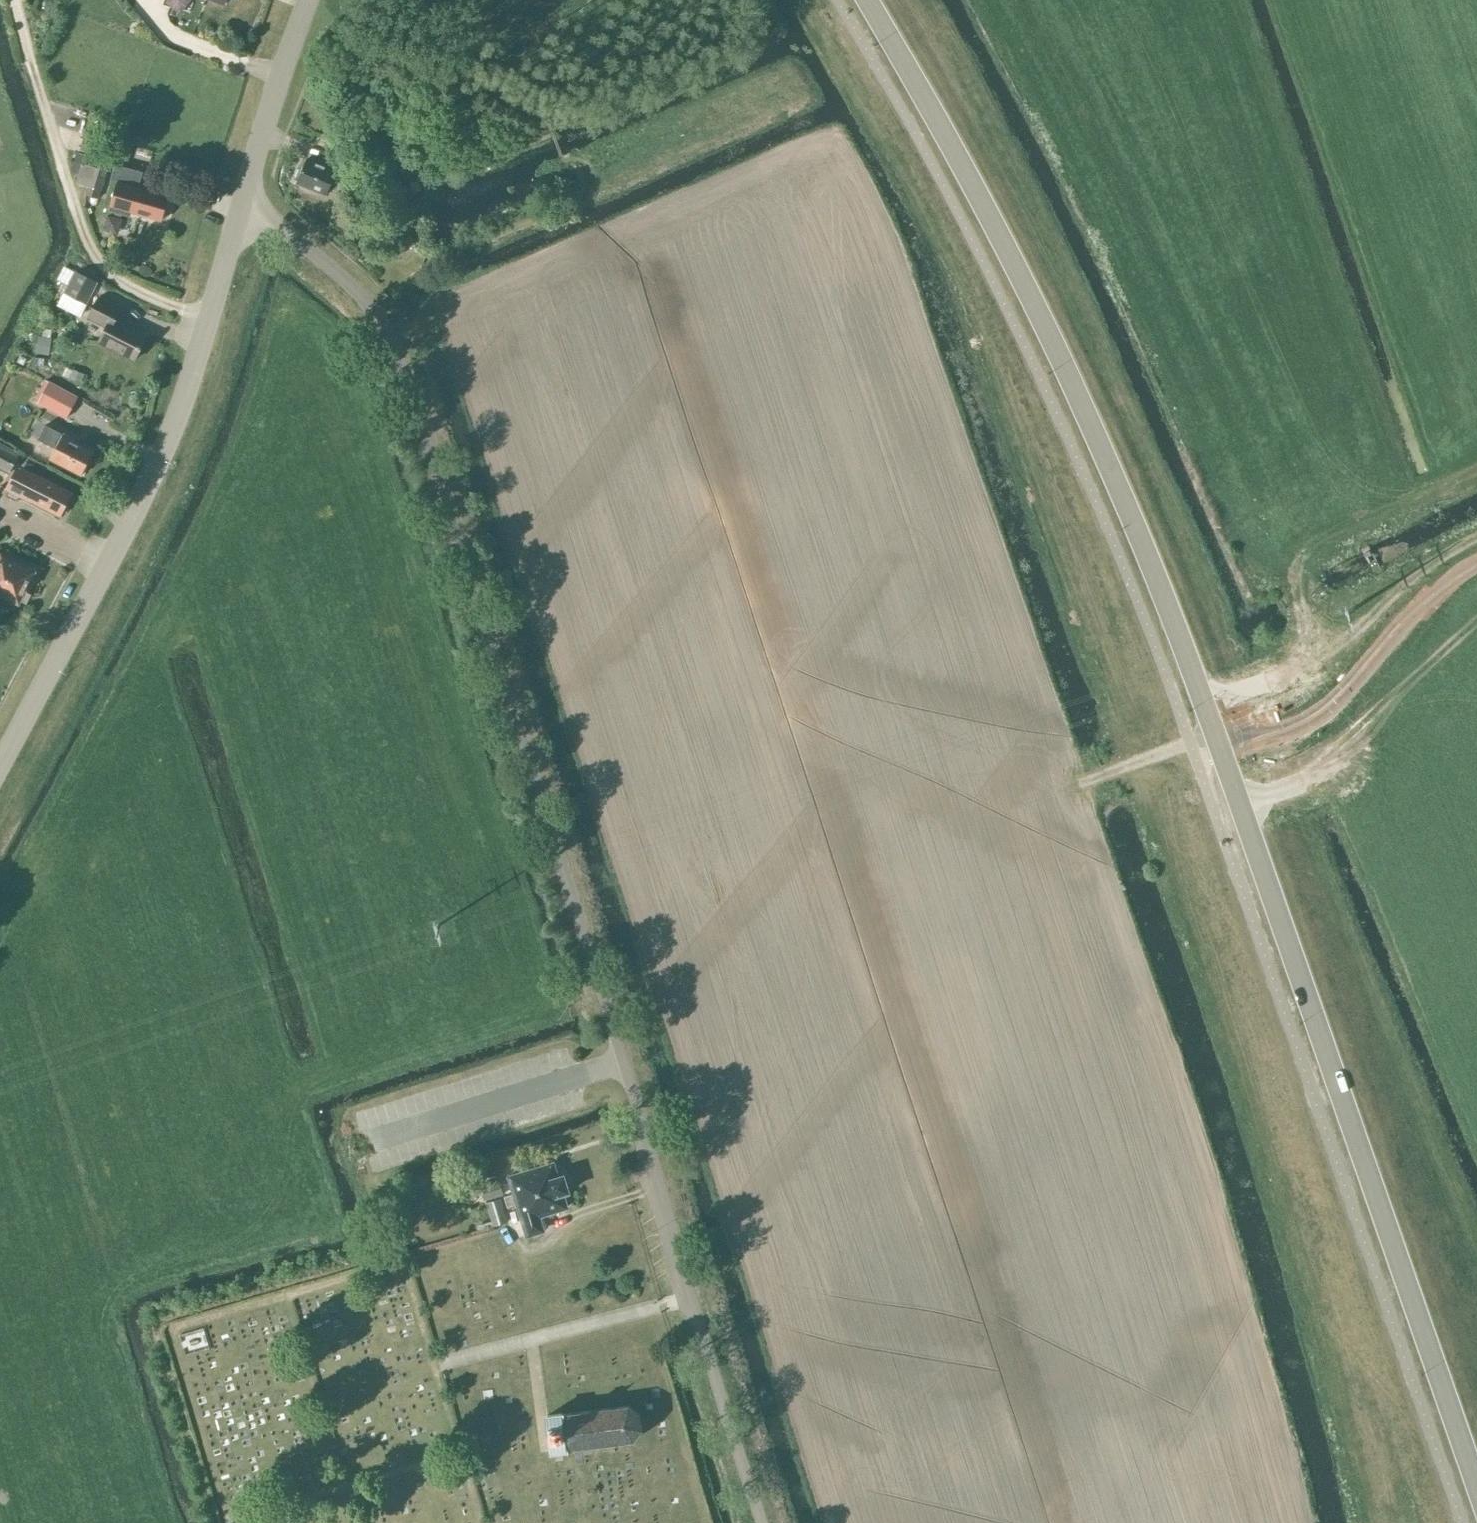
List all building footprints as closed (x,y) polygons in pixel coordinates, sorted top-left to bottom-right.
[(349,196),(356,179),(345,175),(335,172),(337,168),(324,163),(323,165),(306,158),(302,168),(300,168),(296,176),(298,178),(297,181),(327,193),(329,187),(338,191),(338,192),(349,196)] [(98,197),(104,178),(106,169),(82,162),(76,182),(88,186),(86,193),(98,197)] [(111,179),(118,181),(110,208),(130,214),(131,210),(161,219),(168,195),(138,186),(142,171),(115,164),(111,179)] [(86,303),(97,281),(76,271),(66,292),(86,303)] [(121,307),(99,295),(88,316),(106,325),(98,340),(135,359),(147,334),(116,318),(121,307)] [(49,354),(52,338),(41,335),(38,351),(49,354)] [(73,369),(69,378),(80,382),(84,374),(73,369)] [(49,381),(38,402),(67,417),(78,397),(49,381)] [(55,447),(50,457),(82,473),(83,471),(86,470),(90,463),(89,460),(94,450),(73,439),(74,438),(63,433),(45,424),(38,438),(55,447)] [(8,474),(19,452),(0,442),(0,470),(8,474)] [(67,501),(73,491),(42,476),(39,481),(15,470),(5,489),(26,499),(27,496),(30,498),(30,499),(61,514),(62,510),(65,509),(68,504),(67,501)] [(18,601),(34,571),(1,554),(0,557),(0,592),(18,601)] [(562,1193),(568,1191),(563,1174),(557,1176),(553,1163),(509,1176),(514,1193),(504,1196),(507,1206),(517,1203),(523,1220),(528,1234),(543,1229),(539,1215),(567,1207),(562,1193)] [(484,1199),(503,1193),(498,1176),(479,1182),(484,1199)] [(507,1222),(500,1199),(486,1204),(494,1226),(507,1222)] [(396,1256),(406,1253),(400,1232),(390,1235),(396,1256)] [(633,1439),(641,1428),(639,1414),(628,1405),(562,1414),(562,1413),(547,1415),(551,1451),(567,1449),(566,1448),(633,1439)]
